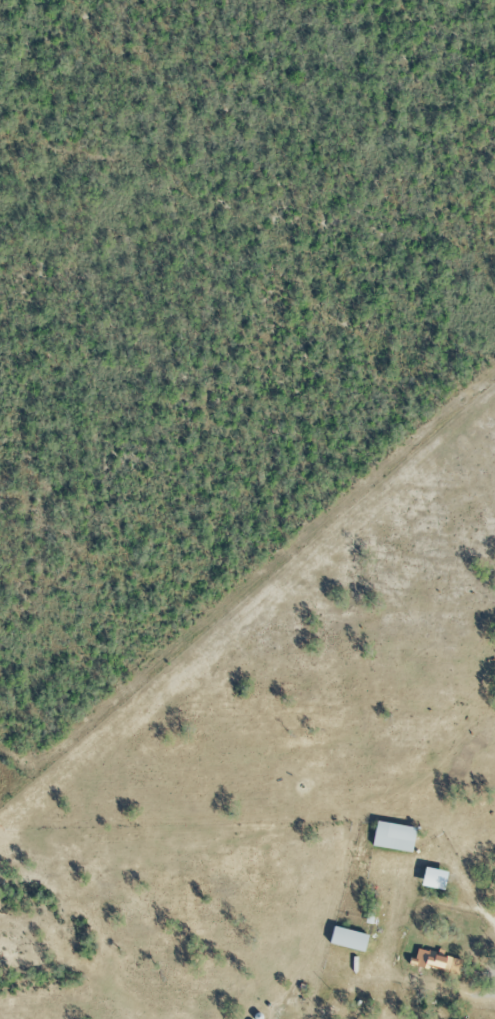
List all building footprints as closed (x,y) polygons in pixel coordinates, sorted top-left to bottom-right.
[(413,853),(416,828),(374,823),(371,849),(413,853)] [(449,972),(451,960),(429,956),(427,968),(449,972)]
